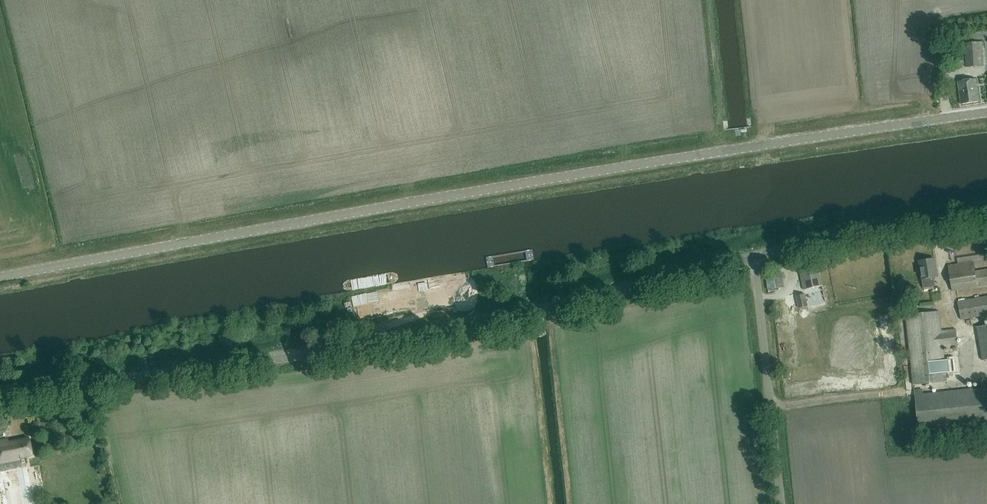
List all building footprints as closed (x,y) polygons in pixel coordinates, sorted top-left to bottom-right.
[(984,67),(982,43),(965,44),(967,68),(984,67)] [(979,102),(976,79),(958,82),(959,90),(961,104),(979,102)] [(935,270),(933,259),(919,261),(922,280),(922,279),(923,288),(935,286),(934,278),(938,277),(937,270),(935,270)] [(973,262),(949,265),(952,291),(986,287),(986,270),(975,271),(973,262)] [(822,286),(817,264),(799,268),(804,290),(822,286)] [(777,273),(766,275),(767,289),(779,288),(777,273)] [(809,307),(806,294),(790,298),(793,309),(799,307),(800,309),(809,307)] [(969,299),(969,295),(963,296),(964,300),(958,301),(961,320),(986,316),(986,296),(969,299)] [(941,331),(939,312),(906,315),(913,385),(947,381),(943,348),(958,347),(956,330),(941,331)] [(977,327),(983,361),(986,360),(986,325),(977,327)] [(923,394),(922,389),(914,390),(918,431),(986,423),(986,387),(923,394)] [(29,439),(5,443),(4,440),(0,441),(0,502),(0,503),(33,503),(26,468),(17,470),(16,462),(19,462),(19,459),(32,457),(29,439)]
